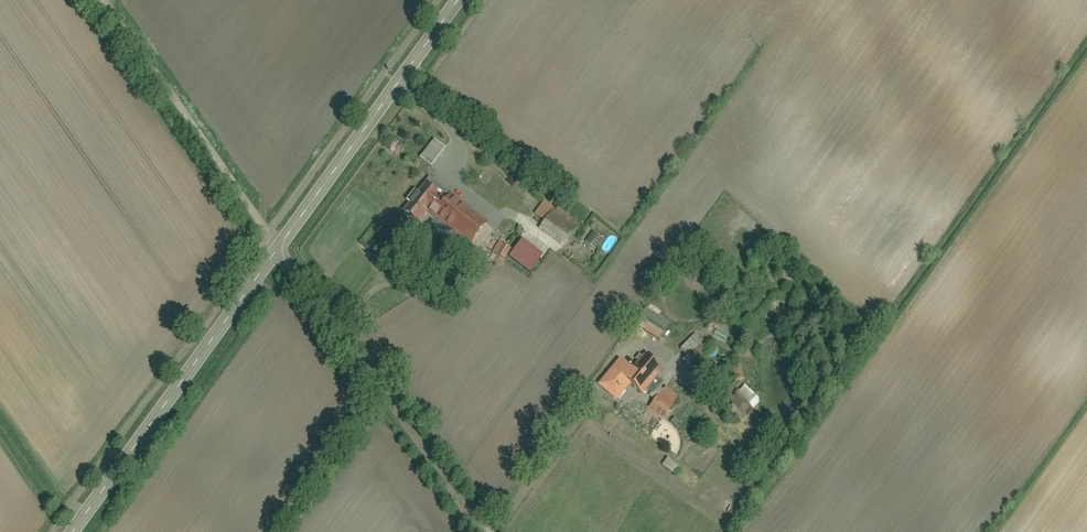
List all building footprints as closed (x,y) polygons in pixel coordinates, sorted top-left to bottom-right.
[(435,140),(421,158),(432,167),(446,148),(435,140)] [(429,177),(403,213),(421,227),(431,214),(473,244),(490,221),(429,177)] [(545,201),(535,214),(544,221),(539,227),(564,247),(581,226),(558,208),(556,210),(545,201)] [(594,231),(588,242),(597,248),(604,237),(594,231)] [(524,239),(511,258),(533,273),(546,254),(524,239)] [(499,241),(493,252),(506,259),(512,248),(499,241)] [(652,323),(647,331),(661,341),(676,319),(651,303),(642,317),(652,323)] [(696,331),(682,349),(690,355),(686,361),(702,373),(710,362),(701,355),(711,342),(696,331)] [(621,360),(604,385),(621,398),(633,381),(659,400),(651,412),(664,421),(682,396),(666,385),(663,389),(660,387),(664,381),(659,378),(665,369),(645,355),(634,370),(621,360)] [(743,365),(735,365),(736,379),(744,379),(743,365)] [(746,386),(731,402),(747,417),(762,400),(746,386)] [(693,466),(703,474),(712,462),(701,454),(693,466)] [(669,458),(665,466),(678,473),(682,465),(669,458)]
